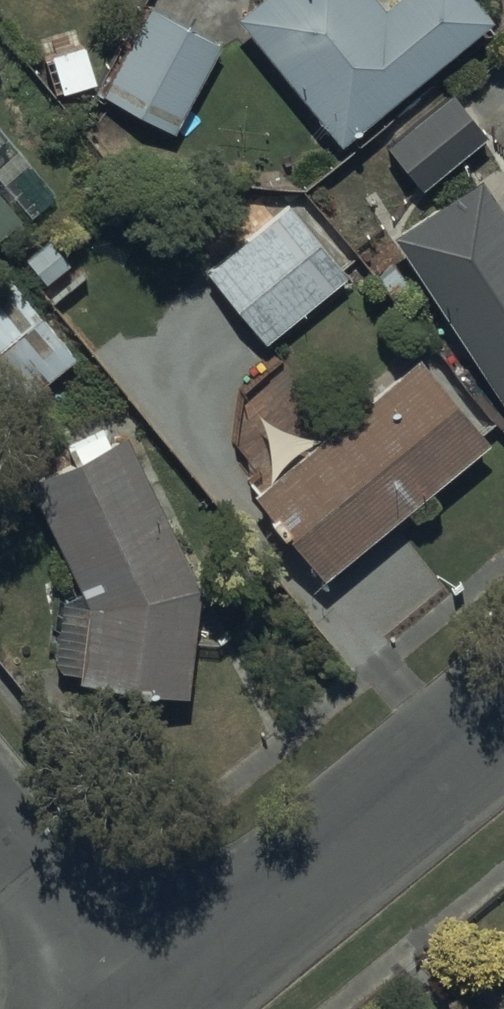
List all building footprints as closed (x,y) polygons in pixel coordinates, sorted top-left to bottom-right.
[(378,0),(239,0),(230,7),(336,134),(486,10),(478,0),(379,0),(378,0)] [(170,127),(213,38),(143,3),(98,90),(170,127)] [(481,133),(447,89),(382,142),(417,185),(481,133)] [(16,206),(12,203),(17,199),(27,213),(50,195),(0,131),(0,220),(16,206)] [(389,225),(503,406),(503,220),(473,171),(389,225)] [(288,203),(284,200),(204,270),(263,337),(338,271),(336,268),(356,250),(303,190),(288,203)] [(2,372),(20,394),(71,353),(0,266),(0,374),(2,372)] [(483,434),(414,350),(248,485),(317,570),(483,434)] [(191,579),(120,429),(105,436),(100,426),(65,444),(68,451),(21,476),(76,583),(56,593),(50,664),(74,666),(73,679),(182,687),(191,579)]
